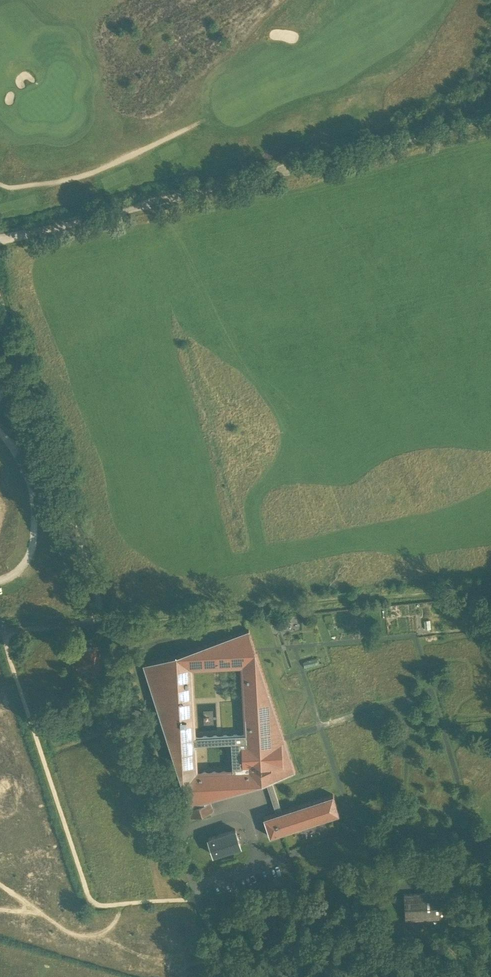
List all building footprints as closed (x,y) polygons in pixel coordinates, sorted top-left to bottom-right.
[(61,549),(55,551),(59,564),(66,562),(61,549)] [(246,631),(175,654),(143,665),(159,713),(157,714),(191,816),(213,809),(209,800),(266,781),(276,813),(263,817),(270,836),(339,814),(339,812),(338,810),(338,809),(333,794),(281,811),(271,779),(295,771),(285,741),(284,738),(284,736),(256,652),(256,651),(255,649),(249,630),(246,631)] [(317,658),(303,662),(304,668),(319,664),(317,658)] [(235,829),(217,835),(208,838),(213,855),(241,846),(235,829)] [(424,919),(442,918),(441,892),(422,893),(404,894),(404,901),(405,919),(424,918),(424,919)]
